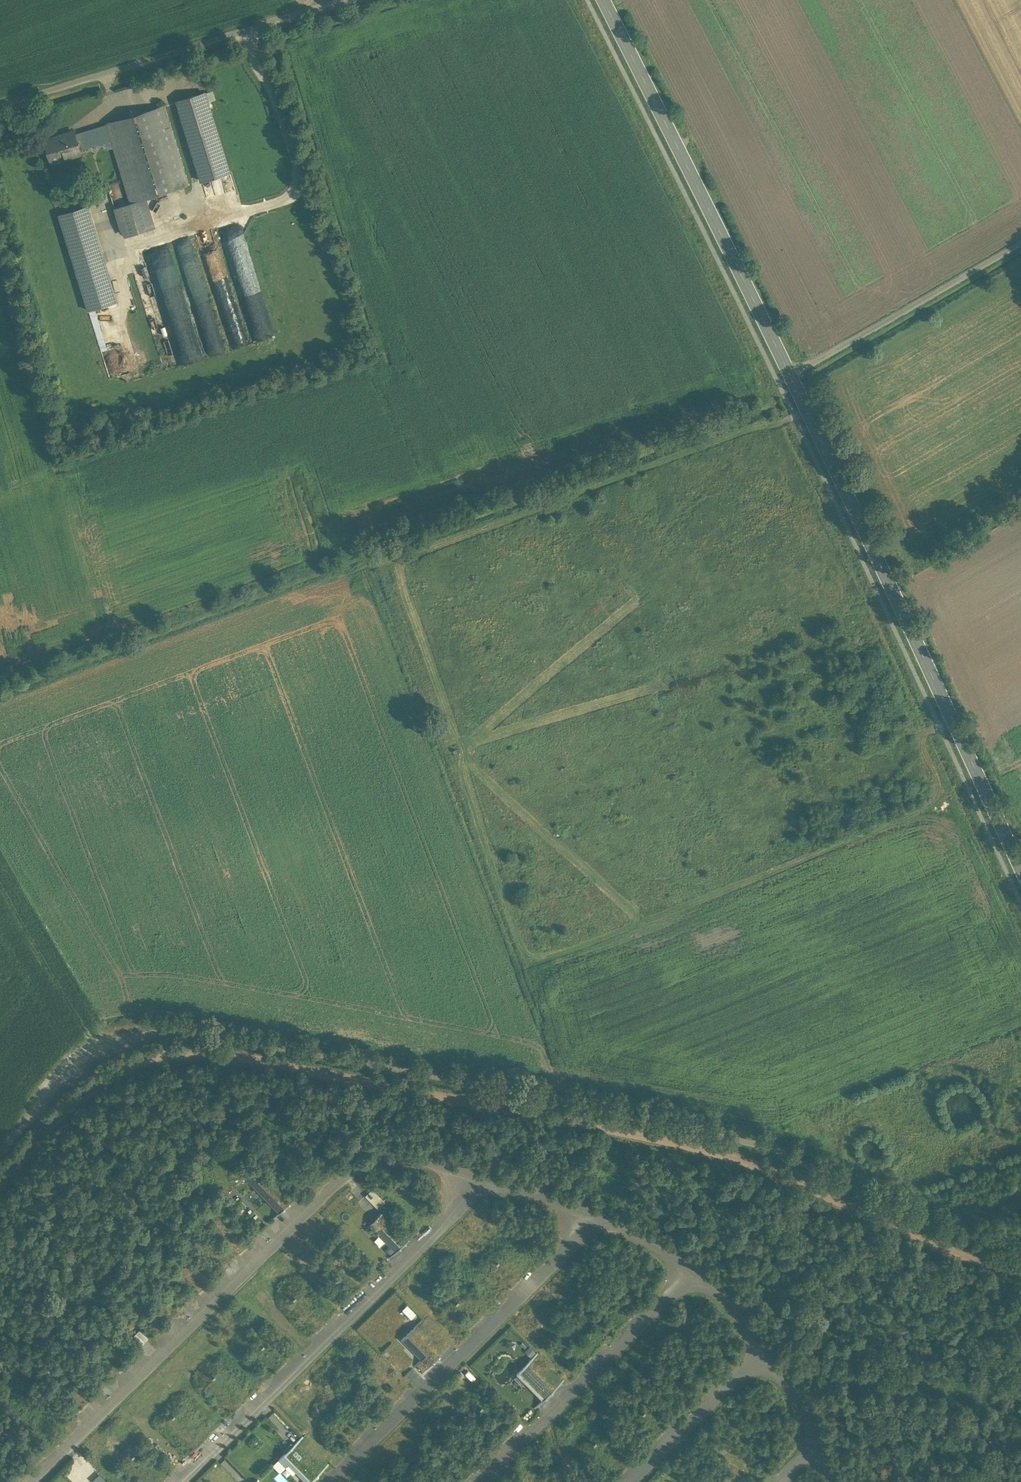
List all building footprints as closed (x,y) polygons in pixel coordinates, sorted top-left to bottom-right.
[(238,172),(212,90),(110,122),(136,204),(238,172)] [(48,133),(55,163),(91,154),(83,124),(48,133)] [(91,313),(123,303),(92,206),(60,217),(91,313)] [(159,297),(173,293),(169,278),(154,282),(159,297)] [(292,1200),(257,1165),(247,1175),(281,1211),(292,1200)] [(372,1187),(358,1202),(372,1215),(386,1200),(372,1187)] [(409,1239),(383,1212),(372,1223),(398,1249),(409,1239)] [(368,1278),(342,1252),(331,1262),(357,1289),(368,1278)] [(522,1274),(505,1256),(494,1267),(511,1285),(522,1274)] [(328,1318),(302,1291),(291,1302),(317,1328),(328,1318)] [(408,1303),(402,1308),(411,1317),(416,1311),(408,1303)] [(441,1353),(415,1327),(404,1337),(430,1364),(441,1353)] [(132,1335),(140,1345),(149,1338),(141,1328),(132,1335)] [(529,1345),(525,1350),(532,1355),(536,1350),(529,1345)] [(555,1388),(529,1362),(518,1372),(544,1399),(555,1388)] [(294,1445),(283,1456),(309,1481),(310,1481),(320,1472),(294,1445)] [(95,1481),(102,1481),(106,1480),(100,1472),(92,1478),(95,1481)]
